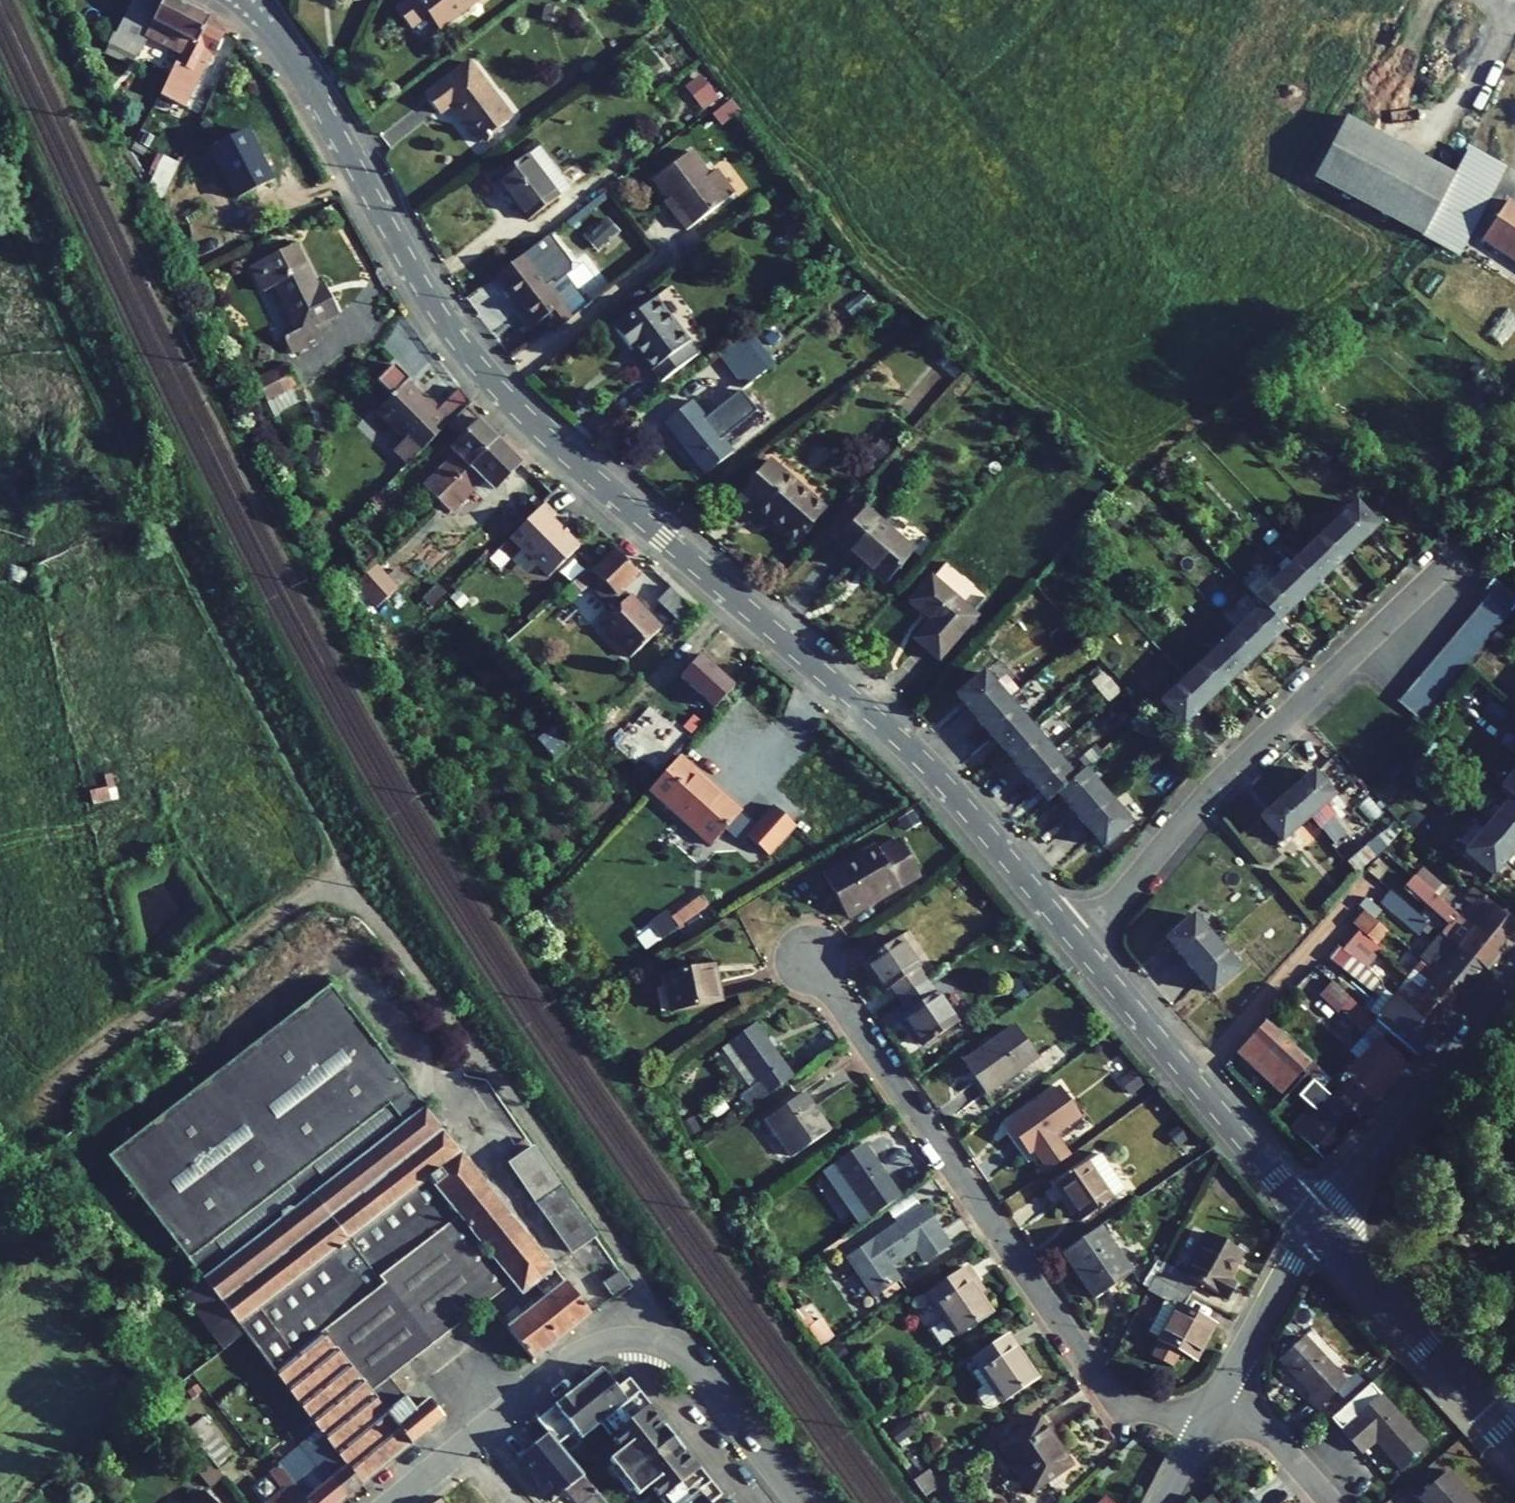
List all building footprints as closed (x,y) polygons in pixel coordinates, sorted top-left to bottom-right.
[(180,53),(187,39),(196,44),(206,25),(209,18),(175,0),(133,0),(116,33),(113,32),(104,51),(131,64),(145,35),(180,53)] [(395,9),(410,29),(428,15),(439,30),(477,0),(406,0),(395,9)] [(544,6),(542,16),(557,20),(559,9),(544,6)] [(224,33),(206,25),(196,44),(187,39),(180,53),(160,94),(184,106),(210,55),(214,56),(224,33)] [(468,63),(424,96),(438,114),(449,105),(479,143),(510,118),(468,63)] [(701,80),(689,89),(698,101),(710,92),(701,80)] [(713,114),(721,124),(738,111),(730,101),(713,114)] [(1312,179),(1421,237),(1455,174),(1345,116),(1312,179)] [(238,198),(271,181),(244,130),(211,148),(238,198)] [(525,154),(495,177),(527,219),(569,186),(538,146),(526,156),(525,154)] [(1455,174),(1421,237),(1456,255),(1504,165),(1469,146),(1455,174)] [(678,212),(674,215),(686,231),(734,194),(715,170),(709,175),(690,152),(654,180),(678,212)] [(160,199),(178,163),(162,155),(148,183),(160,199)] [(173,200),(190,189),(177,169),(167,192),(173,200)] [(1507,200),(1482,238),(1514,260),(1514,205),(1507,200)] [(805,232),(796,220),(788,226),(785,233),(789,239),(797,238),(805,232)] [(615,234),(603,221),(584,239),(597,251),(615,234)] [(566,257),(548,234),(494,276),(532,326),(544,318),(554,331),(572,318),(541,278),(548,273),(550,276),(566,264),(566,257)] [(315,289),(293,245),(250,266),(263,292),(274,286),(297,331),(283,338),(291,354),(320,340),(313,325),(337,313),(329,296),(321,300),(315,289)] [(323,285),(315,289),(321,300),(329,296),(323,285)] [(615,329),(631,350),(635,347),(662,381),(697,354),(654,298),(615,329)] [(774,329),(761,338),(769,348),(781,339),(774,329)] [(742,338),(766,370),(774,363),(750,332),(742,338)] [(742,338),(719,356),(743,387),(766,370),(742,338)] [(294,387),(299,385),(288,362),(257,378),(267,400),(294,387)] [(470,404),(459,389),(436,411),(407,382),(410,380),(394,365),(377,382),(391,396),(376,412),(404,440),(394,450),(408,464),(437,436),(466,408),(470,404)] [(300,400),(294,387),(267,400),(273,413),(300,400)] [(690,402),(664,423),(704,473),(731,451),(690,402)] [(437,499),(498,440),(466,408),(437,436),(451,449),(455,454),(423,485),(437,499)] [(853,469),(865,479),(893,445),(882,436),(853,469)] [(521,462),(498,440),(437,499),(450,512),(482,480),(493,490),(521,462)] [(307,458),(321,462),(325,451),(310,446),(307,458)] [(773,523),(796,542),(825,509),(770,461),(738,498),(750,509),(753,505),(762,513),(766,508),(777,518),(773,523)] [(1184,469),(1195,480),(1202,474),(1191,463),(1184,469)] [(885,584),(914,551),(854,499),(825,532),(885,584)] [(548,576),(578,546),(551,519),(555,514),(544,503),(510,537),(548,576)] [(1331,527),(1352,550),(1378,525),(1357,503),(1331,527)] [(766,508),(762,513),(773,523),(777,518),(766,508)] [(1306,551),(1327,574),(1352,550),(1331,527),(1306,551)] [(590,566),(560,593),(569,602),(588,585),(607,605),(638,576),(614,549),(593,570),(590,566)] [(1302,597),(1327,574),(1306,551),(1281,574),(1302,597)] [(374,609),(394,591),(372,567),(354,584),(374,609)] [(1271,584),(1260,573),(1245,587),(1256,598),(1271,584)] [(1263,606),(1277,621),(1302,597),(1281,574),(1271,584),(1256,598),(1263,606)] [(914,639),(938,660),(977,616),(931,576),(910,601),(931,619),(914,639)] [(1510,611),(1514,606),(1514,598),(1493,579),(1484,590),(1489,593),(1510,611)] [(680,623),(692,610),(670,589),(658,601),(680,623)] [(468,601),(457,590),(450,597),(460,608),(468,601)] [(1489,593),(1479,605),(1501,623),(1510,611),(1489,593)] [(629,658),(660,627),(629,595),(597,625),(629,658)] [(1479,605),(1470,615),(1491,633),(1501,623),(1479,605)] [(1258,653),(1284,629),(1277,621),(1263,606),(1243,625),(1236,631),(1258,653)] [(1236,631),(1243,625),(1226,607),(1219,613),(1236,631)] [(1470,615),(1461,626),(1482,644),(1486,639),(1491,633),(1470,615)] [(1211,654),(1234,633),(1227,626),(1204,647),(1211,654)] [(1461,626),(1452,637),(1473,655),(1482,644),(1461,626)] [(1488,640),(1492,643),(1503,630),(1500,627),(1488,640)] [(1492,643),(1496,647),(1508,633),(1503,630),(1492,643)] [(1258,653),(1236,631),(1234,633),(1211,654),(1233,677),(1258,653)] [(1452,637),(1443,648),(1464,666),(1473,655),(1452,637)] [(1443,648),(1434,658),(1455,676),(1464,666),(1443,648)] [(1233,677),(1211,654),(1186,678),(1208,701),(1233,677)] [(1434,658),(1425,669),(1446,687),(1455,676),(1434,658)] [(1425,669),(1416,680),(1437,698),(1446,687),(1425,669)] [(980,723),(1007,700),(984,673),(957,697),(980,723)] [(1095,687),(1107,701),(1118,691),(1107,677),(1095,687)] [(1208,701),(1186,678),(1161,703),(1182,725),(1208,701)] [(1416,680),(1407,691),(1428,709),(1437,698),(1416,680)] [(1397,702),(1419,720),(1428,709),(1407,691),(1397,702)] [(1128,707),(1117,696),(1110,703),(1120,714),(1128,707)] [(1029,726),(1007,700),(980,723),(1002,749),(1029,726)] [(1025,775),(1052,752),(1029,726),(1002,749),(1025,775)] [(536,739),(553,758),(566,747),(549,728),(536,739)] [(1057,794),(1075,779),(1052,752),(1025,775),(1048,802),(1057,794)] [(679,756),(648,791),(710,846),(741,811),(723,795),(720,800),(713,794),(717,790),(679,756)] [(1107,797),(1084,771),(1075,779),(1057,794),(1080,820),(1107,797)] [(1313,772),(1287,795),(1307,819),(1309,817),(1319,829),(1320,828),(1333,816),(1343,807),(1313,772)] [(1514,803),(1514,772),(1500,790),(1510,798),(1514,803)] [(1307,819),(1287,795),(1260,818),(1280,841),(1307,819)] [(1130,823),(1107,797),(1080,820),(1103,847),(1130,823)] [(1486,826),(1514,849),(1514,848),(1514,803),(1510,798),(1486,826)] [(897,821),(902,828),(916,819),(912,812),(897,821)] [(1333,816),(1320,828),(1334,845),(1347,834),(1333,816)] [(1385,847),(1402,829),(1393,821),(1378,838),(1347,863),(1355,873),(1385,847)] [(1491,876),(1514,849),(1486,826),(1464,853),(1491,876)] [(1258,847),(1267,840),(1257,829),(1249,836),(1258,847)] [(875,847),(823,876),(832,892),(837,901),(847,917),(918,875),(898,839),(878,851),(875,847)] [(1241,856),(1233,863),(1239,869),(1246,862),(1241,856)] [(1421,869),(1414,877),(1446,905),(1453,897),(1421,869)] [(1449,926),(1442,935),(1488,971),(1503,953),(1472,927),(1460,917),(1446,905),(1414,877),(1406,885),(1430,905),(1428,907),(1449,926)] [(1514,939),(1514,922),(1473,888),(1464,898),(1471,904),(1460,917),(1472,927),(1503,953),(1514,939)] [(1389,891),(1379,903),(1418,935),(1421,931),(1426,934),(1432,927),(1389,891)] [(837,901),(832,892),(826,896),(831,904),(837,901)] [(697,913),(706,906),(699,897),(690,904),(697,913)] [(1374,918),(1380,910),(1365,897),(1359,905),(1374,918)] [(685,922),(697,913),(690,904),(678,913),(685,922)] [(1357,929),(1375,944),(1386,931),(1365,912),(1353,925),(1357,929)] [(1189,966),(1216,943),(1193,916),(1167,939),(1189,966)] [(1365,968),(1381,949),(1375,944),(1357,929),(1341,949),(1342,950),(1365,968)] [(1419,959),(1436,973),(1466,998),(1488,971),(1442,935),(1441,934),(1419,959)] [(889,987),(898,1000),(927,979),(898,937),(864,960),(885,990),(889,987)] [(1239,969),(1216,943),(1189,966),(1212,992),(1239,969)] [(1416,1055),(1417,1056),(1437,1033),(1395,996),(1393,998),(1382,989),(1380,980),(1365,968),(1342,950),(1341,949),(1339,947),(1329,958),(1378,997),(1368,1010),(1377,1017),(1375,1020),(1376,1021),(1388,1031),(1416,1055)] [(1451,1015),(1466,998),(1436,973),(1420,961),(1407,978),(1422,991),(1451,1015)] [(719,1001),(712,965),(665,975),(672,1011),(719,1001)] [(1437,1033),(1451,1015),(1422,991),(1407,978),(1393,995),(1437,1033)] [(927,979),(898,1000),(906,1012),(902,1015),(923,1045),(956,1022),(927,979)] [(424,1107),(411,1091),(330,984),(155,1119),(107,1156),(184,1255),(202,1279),(281,1219),(280,1213),(287,1208),(292,1209),(424,1107)] [(1332,1002),(1340,1009),(1350,998),(1342,992),(1332,1002)] [(1388,1031),(1376,1021),(1350,998),(1340,1009),(1365,1033),(1348,1051),(1358,1060),(1343,1076),(1347,1079),(1331,1096),(1358,1119),(1416,1055),(1388,1031)] [(1265,1020),(1236,1052),(1281,1094),(1302,1071),(1311,1062),(1265,1020)] [(755,1024),(730,1042),(758,1081),(745,1091),(755,1103),(791,1078),(781,1064),(783,1063),(755,1024)] [(985,1093),(1002,1082),(1036,1058),(1015,1027),(964,1062),(973,1075),(985,1093)] [(758,1081),(730,1042),(722,1048),(750,1087),(758,1081)] [(641,1050),(638,1059),(653,1063),(655,1054),(641,1050)] [(1104,1063),(1117,1080),(1129,1070),(1116,1054),(1104,1063)] [(1044,1069),(1036,1058),(1002,1082),(1009,1093),(1044,1069)] [(1302,1071),(1306,1074),(1315,1065),(1311,1062),(1302,1071)] [(1306,1074),(1310,1078),(1319,1069),(1315,1065),(1306,1074)] [(1330,1079),(1319,1069),(1310,1078),(1313,1081),(1299,1096),(1311,1108),(1291,1130),(1322,1159),(1358,1119),(1331,1096),(1326,1092),(1322,1088),(1328,1081),(1330,1079)] [(1119,1080),(1129,1093),(1143,1083),(1132,1070),(1119,1080)] [(981,1096),(985,1093),(973,1075),(969,1079),(981,1096)] [(662,1076),(661,1089),(670,1089),(671,1077),(662,1076)] [(1322,1088),(1326,1092),(1332,1085),(1328,1081),(1322,1088)] [(1081,1117),(1059,1086),(1006,1124),(1028,1155),(1033,1151),(1046,1171),(1069,1156),(1055,1135),(1081,1117)] [(755,1103),(745,1091),(739,1095),(748,1108),(755,1103)] [(792,1156),(829,1130),(803,1093),(766,1118),(792,1156)] [(361,1485),(443,1417),(427,1398),(414,1410),(404,1398),(386,1413),(369,1392),(321,1333),(382,1286),(377,1279),(458,1217),(511,1282),(521,1294),(554,1268),(424,1107),(292,1209),(287,1208),(280,1213),(281,1219),(202,1279),(184,1293),(226,1348),(243,1334),(317,1431),(322,1436),(361,1485)] [(691,1117),(680,1123),(688,1136),(699,1130),(691,1117)] [(1176,1144),(1186,1135),(1178,1125),(1168,1134),(1176,1144)] [(862,1224),(900,1198),(863,1143),(824,1170),(862,1224)] [(593,1234),(533,1147),(508,1164),(569,1251),(593,1234)] [(1065,1197),(1081,1220),(1125,1190),(1099,1153),(1056,1183),(1043,1192),(1053,1206),(1065,1197)] [(924,1263),(950,1245),(923,1206),(847,1259),(874,1298),(900,1279),(891,1267),(915,1251),(924,1263)] [(321,1333),(369,1392),(388,1378),(389,1377),(350,1326),(366,1314),(390,1295),(398,1289),(444,1251),(478,1293),(485,1287),(488,1291),(499,1282),(504,1288),(511,1282),(458,1217),(377,1279),(382,1286),(321,1333)] [(1100,1225),(1062,1251),(1094,1298),(1132,1272),(1100,1225)] [(1227,1279),(1242,1252),(1207,1232),(1184,1275),(1162,1263),(1155,1276),(1190,1295),(1197,1282),(1228,1299),(1236,1284),(1227,1279)] [(478,1293),(444,1251),(398,1289),(437,1339),(485,1302),(478,1293)] [(941,1346),(991,1311),(979,1294),(972,1284),(976,1281),(966,1267),(928,1293),(945,1318),(929,1329),(941,1346)] [(603,1283),(613,1297),(629,1286),(619,1272),(603,1283)] [(1172,1367),(1181,1351),(1194,1358),(1213,1324),(1183,1308),(1190,1295),(1155,1276),(1146,1291),(1165,1301),(1148,1332),(1160,1338),(1151,1356),(1172,1367)] [(983,1291),(976,1281),(972,1284),(979,1294),(983,1291)] [(478,1293),(485,1302),(504,1288),(499,1282),(488,1291),(485,1287),(478,1293)] [(591,1314),(565,1282),(546,1297),(572,1329),(591,1314)] [(389,1377),(437,1339),(398,1289),(390,1295),(366,1314),(350,1326),(389,1377)] [(506,1328),(532,1359),(572,1329),(546,1297),(506,1328)] [(797,1303),(820,1335),(828,1329),(816,1311),(808,1316),(799,1302),(797,1303)] [(804,1319),(817,1337),(820,1335),(797,1303),(792,1306),(802,1320),(804,1319)] [(1008,1336),(973,1360),(978,1367),(971,1372),(981,1386),(977,1389),(976,1395),(984,1406),(990,1407),(1001,1400),(1002,1401),(1036,1377),(1008,1336)] [(1304,1336),(1279,1360),(1312,1395),(1309,1399),(1318,1409),(1347,1382),(1304,1336)] [(850,1358),(840,1343),(831,1349),(841,1364),(850,1358)] [(855,1383),(864,1377),(852,1361),(844,1367),(855,1383)] [(557,1444),(573,1430),(580,1438),(600,1423),(639,1391),(628,1377),(616,1387),(600,1367),(536,1420),(549,1435),(557,1444)] [(388,1378),(369,1392),(386,1413),(404,1398),(388,1378)] [(1366,1387),(1345,1405),(1355,1416),(1376,1398),(1366,1387)] [(1375,1441),(1401,1470),(1426,1447),(1379,1395),(1376,1398),(1355,1416),(1340,1430),(1361,1453),(1375,1441)] [(680,1450),(683,1447),(664,1423),(661,1426),(646,1407),(635,1415),(630,1408),(604,1429),(621,1449),(608,1459),(637,1495),(649,1485),(663,1502),(669,1502),(691,1485),(686,1478),(696,1470),(696,1469),(680,1450)] [(1073,1465),(1040,1417),(997,1447),(1030,1494),(1047,1483),(1050,1488),(1062,1480),(1058,1475),(1073,1465)] [(234,1457),(202,1418),(186,1431),(219,1470),(234,1457)] [(908,1424),(891,1436),(899,1446),(915,1434),(908,1424)] [(322,1436),(317,1431),(304,1442),(309,1447),(322,1436)] [(557,1444),(549,1435),(518,1460),(552,1500),(564,1490),(575,1502),(581,1502),(582,1502),(605,1502),(557,1444)] [(309,1447),(304,1442),(299,1447),(328,1479),(345,1499),(361,1485),(322,1436),(309,1447)] [(210,1488),(223,1477),(203,1452),(189,1464),(210,1488)] [(298,1471),(302,1468),(290,1454),(278,1464),(305,1498),(314,1491),(298,1471)] [(306,1501),(307,1500),(305,1498),(278,1464),(267,1473),(282,1490),(266,1502),(308,1502),(306,1501)] [(710,1480),(699,1467),(696,1469),(696,1470),(686,1478),(691,1485),(669,1502),(681,1502),(710,1480)] [(939,1484),(930,1471),(918,1480),(926,1492),(939,1484)] [(1447,1472),(1418,1498),(1420,1500),(1417,1502),(1475,1502),(1447,1472)] [(345,1499),(328,1479),(314,1491),(305,1498),(307,1500),(306,1501),(308,1502),(340,1502),(345,1499)] [(681,1502),(710,1502),(720,1494),(710,1480),(681,1502)] [(923,1495),(926,1492),(918,1480),(914,1482),(923,1495)] [(202,1490),(191,1501),(192,1502),(214,1502),(202,1490)] [(564,1490),(552,1500),(554,1502),(575,1502),(564,1490)] [(1096,1502),(1113,1502),(1104,1494),(1096,1502)] [(1213,1494),(1201,1502),(1219,1502),(1213,1494)]
